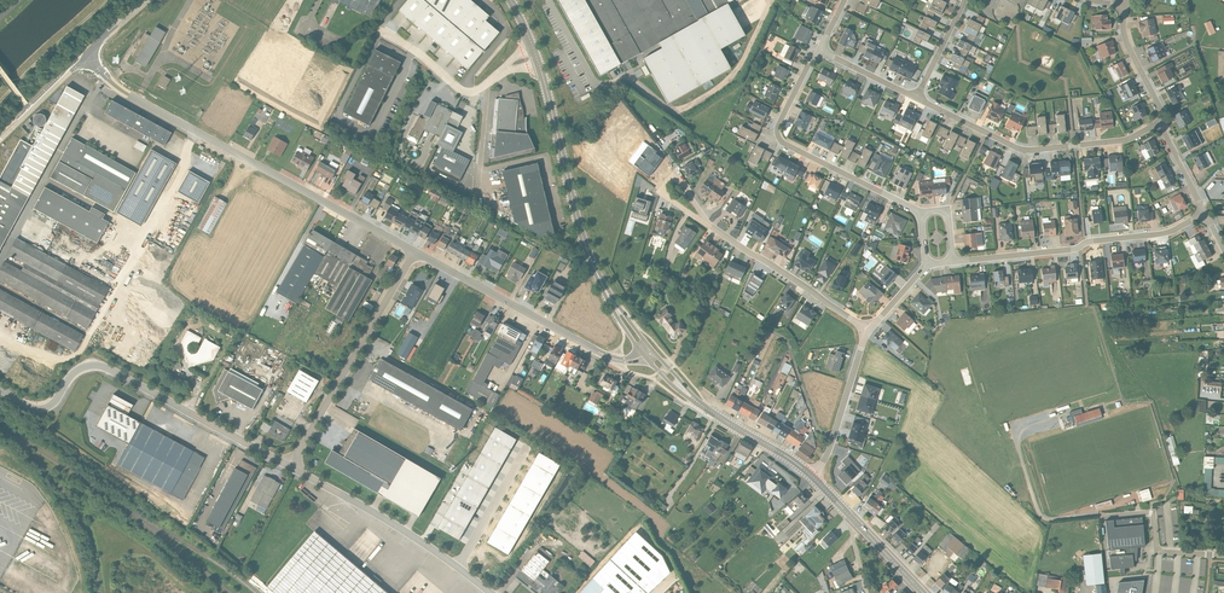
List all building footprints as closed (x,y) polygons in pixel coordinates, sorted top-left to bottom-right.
[(347,5),(346,9),(350,11),(351,8),(361,13),(362,12),(373,18),(381,0),(337,0),(347,5)] [(399,11),(467,70),(500,33),(486,21),(490,16),(470,0),(408,0),(399,11)] [(622,64),(658,44),(728,6),(727,4),(735,0),(585,0),(622,64)] [(860,1),(864,3),(863,5),(859,3),(855,10),(863,15),(868,5),(876,9),(879,1),(877,0),(860,0),(860,1)] [(931,4),(943,10),(946,3),(941,1),(941,0),(933,0),(931,4)] [(1026,4),(1035,9),(1040,0),(1028,0),(1026,4)] [(1035,9),(1041,12),(1044,8),(1047,9),(1051,3),(1045,0),(1040,0),(1035,9)] [(931,4),(926,14),(932,17),(934,14),(938,16),(939,16),(940,16),(943,10),(931,4)] [(661,50),(644,59),(668,104),(731,69),(720,50),(744,36),(728,6),(658,44),(661,50)] [(802,17),(806,20),(817,25),(819,20),(820,18),(823,13),(812,7),(811,9),(807,7),(804,12),(803,12),(801,16),(802,17)] [(1061,22),(1067,10),(1061,7),(1059,7),(1057,11),(1055,10),(1052,17),(1061,22)] [(1067,10),(1061,22),(1067,25),(1070,21),(1073,23),(1077,16),(1071,13),(1072,12),(1067,10)] [(980,26),(984,19),(978,16),(974,22),(969,20),(966,26),(982,34),(985,29),(980,26)] [(1106,16),(1090,16),(1090,23),(1093,23),(1093,26),(1095,26),(1095,30),(1110,30),(1109,20),(1106,21),(1106,16)] [(925,17),(919,27),(920,27),(926,31),(927,28),(932,30),(932,29),(933,29),(936,23),(925,17)] [(1212,19),(1205,22),(1211,35),(1217,32),(1212,19)] [(1152,20),(1138,23),(1139,29),(1141,28),(1143,37),(1156,34),(1152,20)] [(813,32),(800,25),(794,38),(807,45),(811,36),(813,32)] [(966,26),(963,32),(968,35),(966,39),(977,44),(979,40),(981,40),(984,35),(982,34),(966,26)] [(135,61),(144,67),(159,43),(165,33),(155,27),(149,36),(145,34),(132,56),(136,59),(135,61)] [(853,32),(846,28),(838,44),(845,48),(846,46),(852,49),(856,42),(855,41),(855,38),(854,36),(853,34),(852,34),(853,32)] [(918,30),(913,41),(919,44),(921,41),(925,43),(925,42),(927,43),(930,36),(918,30)] [(1081,38),(1081,47),(1086,47),(1086,44),(1091,43),(1090,38),(1081,38)] [(868,39),(867,39),(867,40),(865,39),(862,45),(861,44),(857,51),(864,55),(863,56),(869,60),(876,47),(871,44),(873,41),(868,39)] [(407,52),(380,40),(377,47),(404,59),(407,52)] [(973,54),(976,49),(959,40),(956,46),(957,47),(956,48),(961,50),(959,53),(960,54),(959,57),(970,63),(972,64),(974,60),(966,56),(968,52),(973,54)] [(1114,48),(1112,41),(1095,47),(1100,59),(1115,54),(1113,49),(1114,48)] [(789,47),(785,44),(781,51),(786,53),(782,61),(791,66),(797,54),(798,54),(800,50),(790,46),(789,47)] [(1146,50),(1147,54),(1146,54),(1150,63),(1166,56),(1164,52),(1165,51),(1162,44),(1159,45),(1159,44),(1146,50)] [(876,47),(869,60),(878,64),(881,59),(885,60),(888,54),(884,52),(885,51),(876,46),(876,47)] [(401,63),(375,50),(344,112),(370,125),(401,63)] [(952,54),(949,60),(950,61),(950,62),(954,64),(952,67),(959,70),(961,65),(967,68),(970,63),(959,57),(952,54)] [(897,74),(902,64),(898,62),(899,59),(895,57),(892,61),(888,59),(885,66),(893,70),(892,71),(897,74)] [(903,63),(897,74),(909,80),(916,67),(904,61),(903,63)] [(1121,62),(1110,67),(1114,75),(1115,74),(1118,80),(1127,75),(1121,62)] [(1156,75),(1161,84),(1173,78),(1169,69),(1173,67),(1170,63),(1155,71),(1157,75),(1156,75)] [(784,80),(789,71),(777,65),(774,75),(773,77),(783,82),(784,80)] [(822,70),(817,80),(821,82),(822,81),(826,83),(825,86),(829,88),(836,75),(831,73),(831,74),(822,70)] [(938,94),(948,99),(951,100),(954,94),(951,92),(956,82),(943,75),(938,84),(940,88),(938,94)] [(169,80),(164,77),(158,86),(164,89),(169,80)] [(842,91),(854,97),(859,86),(855,84),(847,80),(842,91)] [(1122,100),(1124,101),(1137,94),(1131,81),(1119,87),(1123,95),(1121,96),(1121,98),(1122,100)] [(774,102),(781,89),(770,83),(763,96),(774,102)] [(1165,93),(1171,106),(1181,101),(1176,93),(1181,90),(1179,85),(1165,93)] [(66,87),(33,146),(20,140),(0,177),(0,249),(84,96),(66,87)] [(873,108),(880,95),(867,89),(860,101),(861,102),(861,103),(866,106),(867,105),(873,108)] [(810,91),(805,101),(812,104),(812,105),(814,106),(819,108),(823,98),(810,91)] [(967,108),(978,114),(978,113),(980,113),(987,98),(975,92),(973,96),(972,96),(966,106),(967,107),(967,108)] [(495,100),(490,159),(534,149),(529,140),(527,132),(527,118),(523,118),(519,93),(505,96),(505,99),(495,100)] [(171,133),(110,100),(103,113),(164,146),(171,133)] [(450,117),(453,112),(431,101),(424,116),(425,116),(423,119),(419,117),(413,130),(411,129),(407,139),(417,144),(424,130),(436,136),(433,142),(437,145),(437,144),(450,117)] [(754,101),(749,112),(760,117),(759,118),(764,121),(770,110),(769,109),(769,108),(754,101)] [(879,113),(883,115),(884,116),(884,117),(887,118),(888,118),(891,119),(894,113),(895,113),(899,105),(895,103),(894,105),(885,101),(879,113)] [(1000,106),(992,102),(985,118),(998,124),(1004,110),(999,107),(1000,106)] [(1144,107),(1142,103),(1130,109),(1133,116),(1131,117),(1133,122),(1140,118),(1141,119),(1146,117),(1144,112),(1145,111),(1144,108),(1144,107)] [(268,119),(273,109),(265,105),(264,107),(265,108),(263,111),(259,109),(254,119),(244,136),(251,140),(257,131),(252,128),(253,126),(254,127),(254,126),(257,120),(265,124),(268,119)] [(1005,114),(1009,116),(1014,107),(1010,105),(1005,114)] [(911,127),(918,115),(906,109),(901,119),(900,119),(900,118),(896,116),(892,123),(897,125),(909,131),(911,127)] [(1190,123),(1184,110),(1174,116),(1177,122),(1175,123),(1179,129),(1190,123)] [(800,111),(794,125),(805,131),(809,124),(811,124),(812,124),(813,123),(815,119),(800,111)] [(1093,120),(1094,129),(1100,128),(1100,130),(1112,128),(1110,112),(1099,113),(1099,120),(1093,120)] [(1011,114),(1004,127),(1011,130),(1013,131),(1013,130),(1018,133),(1025,119),(1027,118),(1027,117),(1027,115),(1025,114),(1022,114),(1021,117),(1020,117),(1020,118),(1011,114)] [(1054,129),(1056,129),(1057,134),(1065,133),(1063,115),(1055,116),(1056,124),(1045,125),(1046,135),(1055,134),(1054,129)] [(453,152),(462,133),(456,130),(460,122),(450,117),(437,144),(442,147),(431,169),(441,174),(442,173),(445,174),(444,175),(444,176),(458,183),(470,161),(469,160),(453,152)] [(1037,131),(1038,135),(1046,135),(1044,117),(1036,118),(1037,126),(1026,127),(1027,137),(1036,136),(1035,131),(1037,131)] [(1208,121),(1210,126),(1219,123),(1217,117),(1208,121)] [(1077,120),(1079,131),(1092,130),(1092,129),(1094,129),(1093,119),(1091,119),(1077,120)] [(921,136),(929,140),(936,124),(929,120),(928,121),(921,136)] [(917,121),(913,130),(918,133),(922,124),(917,121)] [(742,126),(738,134),(754,142),(762,127),(753,122),(749,130),(742,126)] [(949,131),(941,126),(937,135),(944,139),(949,131)] [(694,136),(679,127),(676,131),(684,136),(683,138),(690,143),(694,136)] [(828,151),(834,138),(826,134),(818,130),(817,134),(817,133),(812,142),(828,151)] [(942,148),(950,152),(954,144),(958,135),(950,131),(942,148)] [(1204,143),(1197,131),(1183,138),(1190,151),(1204,143)] [(954,144),(962,148),(966,139),(958,135),(954,144)] [(271,152),(281,157),(288,144),(274,137),(270,143),(267,150),(271,152)] [(136,173),(71,138),(49,177),(140,227),(175,164),(149,150),(136,173)] [(137,140),(134,146),(144,152),(147,146),(137,140)] [(855,144),(847,140),(844,147),(834,142),(829,151),(837,155),(840,150),(841,151),(839,156),(847,160),(855,144)] [(975,144),(968,140),(960,156),(967,160),(975,144)] [(1155,144),(1153,140),(1141,146),(1143,150),(1140,151),(1145,160),(1158,153),(1154,144),(1155,144)] [(685,145),(684,144),(673,150),(680,160),(680,161),(690,155),(688,150),(692,148),(689,143),(685,145)] [(757,146),(749,162),(756,166),(760,158),(768,162),(772,154),(757,146)] [(981,146),(975,160),(976,160),(979,154),(986,157),(989,152),(986,150),(987,149),(981,146)] [(303,150),(300,148),(298,149),(297,150),(297,152),(292,162),(303,169),(303,170),(307,172),(314,158),(310,155),(312,151),(305,148),(303,152),(303,151),(303,150)] [(703,152),(705,156),(711,153),(713,149),(710,148),(703,152)] [(872,152),(864,148),(861,156),(851,151),(847,160),(855,164),(857,159),(858,160),(856,164),(864,168),(872,152)] [(344,153),(340,161),(345,164),(352,151),(348,149),(346,153),(344,153)] [(1001,156),(990,150),(989,152),(986,157),(983,164),(994,170),(1001,156)] [(919,158),(922,159),(925,154),(922,152),(921,154),(917,151),(915,155),(919,157),(919,158)] [(1194,159),(1197,164),(1197,163),(1199,166),(1198,167),(1201,171),(1215,164),(1208,152),(1194,159)] [(871,172),(884,179),(892,162),(880,155),(879,156),(874,153),(871,161),(876,164),(871,172)] [(325,157),(320,155),(318,160),(320,161),(315,171),(323,175),(323,176),(325,178),(326,178),(326,177),(332,180),(337,170),(339,165),(331,161),(329,165),(322,162),(325,157)] [(1116,173),(1122,173),(1120,156),(1115,156),(1115,155),(1107,156),(1107,159),(1103,159),(1104,168),(1108,167),(1109,172),(1116,171),(1116,173)] [(782,171),(784,172),(790,162),(778,156),(772,166),(778,169),(777,170),(781,172),(782,171)] [(944,166),(930,158),(931,166),(934,164),(942,169),(944,166)] [(1099,158),(1082,159),(1084,172),(1086,172),(1086,175),(1098,174),(1098,170),(1100,170),(1099,158)] [(700,165),(697,159),(683,167),(690,179),(696,176),(694,173),(700,170),(698,166),(700,165)] [(1008,160),(1000,176),(1001,176),(1001,177),(1009,182),(1010,181),(1016,184),(1020,176),(1014,173),(1017,165),(1016,164),(1008,160)] [(1057,162),(1059,176),(1070,175),(1069,170),(1074,170),(1073,160),(1065,161),(1057,162)] [(796,174),(801,177),(805,170),(790,162),(783,176),(788,178),(787,180),(792,182),(796,174)] [(1050,177),(1051,180),(1055,180),(1055,176),(1059,176),(1057,162),(1049,162),(1050,169),(1044,170),(1045,177),(1050,177)] [(538,163),(502,172),(515,223),(543,237),(554,234),(538,163)] [(1036,186),(1036,185),(1043,184),(1041,163),(1037,163),(1031,164),(1027,165),(1028,168),(1022,169),(1023,178),(1029,177),(1033,177),(1034,186),(1036,186)] [(1155,182),(1170,174),(1168,169),(1167,170),(1164,163),(1150,171),(1155,182)] [(890,183),(904,190),(912,174),(898,167),(890,183)] [(361,184),(362,185),(365,178),(360,175),(357,181),(353,179),(356,175),(348,170),(345,175),(344,174),(341,180),(345,182),(342,186),(347,189),(347,190),(349,191),(348,192),(350,193),(351,192),(353,194),(355,195),(361,184)] [(209,182),(188,171),(176,192),(198,204),(209,182)] [(953,181),(956,183),(961,174),(957,172),(957,173),(954,172),(952,176),(954,178),(953,181)] [(817,191),(823,179),(814,174),(813,175),(809,173),(805,182),(809,184),(808,186),(817,191)] [(919,182),(923,175),(918,173),(915,180),(919,182)] [(698,191),(707,198),(719,180),(715,177),(710,174),(708,178),(707,178),(698,191)] [(1172,177),(1170,174),(1159,180),(1164,189),(1174,184),(1171,178),(1172,177)] [(967,176),(961,190),(966,192),(970,183),(977,186),(979,181),(967,176)] [(996,188),(1000,180),(993,176),(989,185),(996,188)] [(371,194),(379,180),(374,178),(361,201),(368,205),(369,205),(377,209),(381,202),(372,198),(374,195),(371,194)] [(950,186),(949,178),(944,179),(932,180),(932,181),(934,197),(939,196),(939,195),(946,194),(945,187),(950,186)] [(725,185),(719,181),(707,198),(715,203),(717,203),(724,192),(721,190),(725,185)] [(932,181),(918,183),(919,197),(925,196),(925,197),(934,197),(932,181)] [(834,204),(835,200),(842,188),(830,182),(823,194),(830,198),(829,201),(834,204)] [(44,187),(33,208),(33,209),(96,243),(108,222),(107,222),(101,219),(104,215),(91,207),(88,212),(44,187)] [(431,190),(429,194),(438,199),(440,195),(431,190)] [(842,192),(839,199),(845,202),(843,206),(846,208),(844,213),(850,216),(853,211),(854,212),(856,207),(861,198),(850,192),(848,195),(842,192)] [(1169,200),(1175,211),(1187,205),(1183,198),(1181,199),(1179,195),(1169,200)] [(209,235),(226,204),(214,197),(197,228),(209,235)] [(394,201),(388,197),(382,209),(387,211),(385,216),(384,218),(387,220),(389,221),(392,223),(400,208),(392,204),(394,201)] [(643,200),(636,197),(632,210),(638,212),(638,213),(646,216),(650,203),(643,201),(643,200)] [(726,211),(733,215),(734,213),(739,217),(746,208),(743,206),(745,202),(739,198),(736,201),(734,200),(726,211)] [(976,198),(960,200),(962,211),(981,209),(980,200),(980,198),(976,198)] [(1078,208),(1077,199),(1069,200),(1069,209),(1078,208)] [(872,206),(873,205),(868,203),(863,213),(867,215),(864,221),(872,225),(874,222),(875,222),(882,208),(875,205),(874,207),(872,206)] [(1125,206),(1112,208),(1114,224),(1122,223),(1122,224),(1127,224),(1125,206)] [(1136,208),(1138,223),(1148,222),(1149,221),(1153,221),(1153,220),(1152,212),(1148,212),(1147,210),(1146,206),(1141,206),(1141,207),(1136,208)] [(1101,217),(1100,207),(1099,207),(1099,210),(1091,211),(1092,221),(1088,223),(1090,227),(1097,224),(1097,223),(1102,223),(1102,222),(1104,222),(1102,217),(1101,217)] [(665,216),(665,215),(661,213),(662,211),(658,209),(655,216),(659,218),(656,227),(658,228),(657,232),(657,235),(658,236),(660,237),(662,236),(663,235),(665,230),(668,231),(669,227),(670,227),(671,224),(671,222),(672,217),(668,216),(667,217),(665,216)] [(962,211),(963,223),(981,221),(979,209),(962,211)] [(410,231),(419,214),(412,211),(403,227),(410,231)] [(403,227),(408,218),(403,215),(403,212),(400,213),(398,212),(392,223),(403,227)] [(428,217),(424,215),(423,215),(420,213),(410,231),(418,235),(428,217)] [(744,232),(752,237),(763,219),(754,213),(750,219),(751,220),(749,224),(749,225),(744,232)] [(901,232),(906,221),(891,213),(883,229),(894,235),(898,237),(901,232)] [(853,218),(850,216),(844,229),(847,230),(853,218)] [(1069,216),(1063,216),(1064,220),(1063,220),(1065,235),(1078,234),(1077,219),(1069,219),(1069,216)] [(1032,219),(1019,221),(1021,240),(1037,238),(1037,237),(1034,237),(1032,219)] [(445,233),(448,227),(442,224),(443,222),(439,220),(427,241),(434,245),(442,231),(445,233)] [(770,224),(763,220),(752,237),(761,243),(764,237),(763,236),(767,230),(770,224)] [(1043,236),(1048,236),(1048,237),(1055,236),(1054,220),(1050,220),(1050,223),(1042,224),(1043,236)] [(418,235),(425,239),(430,230),(432,226),(425,222),(418,235)] [(1011,223),(998,224),(1000,241),(1004,241),(1004,242),(1013,241),(1011,223)] [(444,250),(447,252),(459,230),(453,226),(452,228),(449,227),(445,233),(437,247),(444,250)] [(685,250),(696,234),(684,226),(679,234),(680,235),(674,243),(675,244),(674,247),(682,253),(684,250),(685,250)] [(508,233),(500,229),(497,234),(506,239),(506,238),(508,233)] [(329,239),(330,237),(323,233),(322,235),(313,230),(277,293),(296,304),(297,304),(333,242),(329,239)] [(964,235),(965,248),(982,246),(981,233),(964,235)] [(459,236),(457,235),(447,252),(453,255),(461,242),(457,240),(459,236)] [(1190,246),(1194,255),(1208,247),(1204,240),(1203,240),(1202,240),(1199,235),(1197,236),(1196,236),(1194,237),(1193,238),(1189,241),(1191,246),(1190,246)] [(471,245),(475,238),(472,236),(460,259),(466,262),(474,247),(471,245)] [(768,248),(776,253),(783,241),(780,239),(778,242),(770,237),(766,243),(770,245),(768,248)] [(17,238),(7,255),(24,264),(20,270),(3,261),(0,268),(0,282),(87,328),(109,288),(17,238)] [(466,240),(463,238),(453,255),(460,259),(467,246),(464,244),(466,240)] [(475,255),(480,247),(479,247),(483,241),(479,239),(466,262),(472,266),(475,261),(476,261),(479,257),(475,255)] [(714,247),(705,240),(694,256),(704,262),(714,247)] [(788,244),(783,241),(776,253),(784,258),(786,255),(787,255),(788,254),(788,252),(790,249),(786,247),(788,244)] [(335,291),(356,255),(333,242),(310,281),(318,286),(322,278),(330,283),(328,287),(335,291)] [(877,242),(867,243),(874,251),(877,242)] [(854,256),(861,246),(856,243),(850,253),(854,256)] [(910,247),(898,244),(897,248),(896,248),(896,250),(897,250),(894,260),(907,264),(909,256),(907,256),(910,247)] [(1153,262),(1154,265),(1162,264),(1163,267),(1167,266),(1167,263),(1165,246),(1157,248),(1157,247),(1155,247),(1155,248),(1150,248),(1150,252),(1153,252),(1153,257),(1154,258),(1154,259),(1153,259),(1154,262),(1153,262)] [(530,256),(534,259),(539,250),(535,247),(530,256)] [(719,250),(714,247),(704,262),(712,268),(722,255),(718,252),(719,250)] [(1197,269),(1200,268),(1206,265),(1203,261),(1213,256),(1208,248),(1208,247),(1194,255),(1190,257),(1197,269)] [(482,265),(486,268),(497,274),(508,255),(499,250),(497,253),(490,249),(486,257),(482,255),(478,263),(482,265)] [(803,271),(807,273),(808,273),(816,262),(808,257),(810,253),(803,249),(801,252),(800,251),(796,258),(797,258),(793,265),(803,271)] [(864,255),(867,258),(872,252),(869,249),(864,255)] [(1143,249),(1131,251),(1133,263),(1139,263),(1145,262),(1143,249)] [(1122,254),(1110,255),(1111,270),(1112,270),(1112,273),(1113,273),(1116,273),(1117,272),(1117,269),(1123,268),(1122,254)] [(373,268),(367,264),(368,262),(356,255),(328,304),(325,309),(337,315),(333,321),(332,321),(326,331),(332,335),(338,324),(341,326),(344,319),(349,322),(359,304),(373,281),(372,281),(368,278),(373,268)] [(379,277),(378,278),(381,280),(386,272),(388,274),(392,268),(393,268),(398,258),(391,255),(379,277)] [(835,266),(825,260),(817,272),(819,274),(816,279),(823,283),(835,266)] [(730,261),(723,278),(730,281),(732,278),(738,265),(730,261)] [(1101,261),(1089,262),(1091,280),(1103,279),(1101,261)] [(507,278),(516,283),(518,279),(519,280),(525,269),(514,262),(507,274),(509,275),(507,278)] [(561,262),(557,269),(562,271),(566,265),(561,262)] [(1069,265),(1066,265),(1066,268),(1064,268),(1065,280),(1070,279),(1071,282),(1077,282),(1076,263),(1069,264),(1069,265)] [(746,268),(738,265),(732,278),(740,281),(746,268)] [(1056,282),(1054,265),(1049,266),(1049,268),(1041,269),(1042,283),(1043,284),(1043,286),(1044,287),(1048,286),(1049,285),(1048,283),(1056,282)] [(889,269),(885,266),(883,268),(881,269),(881,270),(880,271),(879,273),(877,275),(881,279),(880,280),(888,287),(897,276),(890,269),(889,269)] [(1016,269),(1018,284),(1024,283),(1024,284),(1025,285),(1026,285),(1027,285),(1028,284),(1029,283),(1029,282),(1032,282),(1031,269),(1023,270),(1023,269),(1016,269)] [(834,281),(831,288),(841,291),(847,272),(841,270),(839,275),(838,275),(836,282),(834,281)] [(535,291),(537,292),(539,292),(547,277),(537,271),(535,274),(533,275),(533,276),(531,275),(524,288),(531,291),(534,292),(535,291)] [(992,272),(993,282),(1003,281),(1004,286),(1008,286),(1008,284),(1010,283),(1009,277),(1004,277),(1003,276),(1002,275),(1002,271),(992,272)] [(764,280),(753,272),(750,278),(751,278),(746,286),(746,287),(744,291),(752,297),(755,292),(756,292),(764,280)] [(970,291),(985,290),(983,273),(978,273),(978,275),(969,276),(970,291)] [(953,294),(960,294),(958,276),(944,277),(946,294),(953,294)] [(941,293),(946,293),(944,277),(940,277),(940,279),(935,279),(930,280),(929,282),(925,286),(935,295),(937,293),(941,292),(941,293)] [(441,294),(446,286),(436,281),(426,300),(436,305),(438,301),(440,302),(443,295),(441,294)] [(546,300),(554,304),(557,300),(558,301),(566,287),(554,281),(546,295),(548,296),(546,300)] [(882,294),(868,282),(859,292),(867,299),(867,300),(872,305),(882,294)] [(412,310),(423,290),(412,284),(401,304),(412,310)] [(0,290),(0,312),(74,352),(83,335),(0,290)] [(918,293),(909,303),(916,309),(916,310),(917,311),(918,311),(923,315),(932,305),(931,305),(933,302),(928,298),(926,300),(918,293)] [(308,296),(304,294),(296,308),(299,309),(301,307),(308,310),(311,304),(305,301),(308,296)] [(789,296),(785,294),(777,306),(786,312),(794,300),(788,296),(789,296)] [(1030,295),(1030,304),(1038,303),(1038,295),(1030,295)] [(1222,304),(1222,300),(1212,302),(1213,309),(1223,307),(1223,304),(1222,304)] [(365,301),(360,311),(367,315),(367,314),(370,310),(371,310),(374,306),(365,301)] [(795,318),(807,326),(815,313),(811,310),(809,312),(807,310),(808,308),(803,305),(795,318)] [(672,317),(671,315),(668,311),(669,311),(668,309),(667,310),(665,308),(654,316),(655,318),(661,326),(662,325),(670,336),(670,337),(671,339),(673,339),(673,340),(674,339),(675,339),(677,338),(677,337),(687,330),(680,321),(675,324),(671,318),(672,317)] [(484,316),(477,312),(470,324),(477,328),(484,316)] [(903,312),(900,316),(900,317),(895,323),(904,331),(908,334),(916,325),(913,322),(914,322),(914,321),(903,312)] [(498,318),(494,315),(493,317),(489,315),(485,322),(489,324),(485,331),(492,335),(500,321),(497,320),(498,318)] [(494,407),(500,395),(487,388),(488,384),(484,382),(493,366),(499,369),(503,362),(510,366),(523,342),(526,335),(505,324),(504,325),(502,324),(498,332),(500,334),(495,342),(489,354),(487,353),(469,385),(465,392),(471,396),(470,397),(470,398),(473,399),(474,397),(493,408),(494,407)] [(924,327),(922,330),(928,336),(930,332),(924,327)] [(471,336),(472,337),(472,338),(474,339),(474,338),(475,339),(479,332),(475,329),(471,336)] [(408,357),(419,335),(410,330),(398,352),(408,357)] [(213,360),(221,348),(204,339),(198,351),(196,352),(195,354),(193,354),(191,354),(189,353),(187,351),(186,349),(186,345),(187,344),(189,342),(192,342),(193,342),(197,344),(200,338),(187,331),(181,342),(188,367),(213,360)] [(889,331),(881,340),(887,346),(887,345),(895,351),(902,342),(889,331)] [(533,361),(545,339),(538,335),(538,336),(534,334),(527,348),(531,350),(533,352),(529,359),(533,361)] [(547,360),(555,364),(561,354),(560,354),(562,349),(559,347),(559,346),(557,345),(556,345),(555,345),(547,360)] [(830,352),(826,366),(839,370),(845,350),(837,348),(835,354),(830,352)] [(567,371),(575,356),(571,353),(566,350),(564,354),(563,354),(555,368),(565,374),(567,371)] [(583,373),(589,363),(575,356),(567,371),(570,372),(569,373),(572,374),(572,373),(574,375),(577,370),(583,373)] [(787,358),(784,357),(777,373),(779,374),(780,372),(787,375),(792,367),(785,363),(786,361),(786,362),(787,359),(787,358)] [(441,392),(438,390),(381,358),(380,359),(369,380),(417,407),(461,431),(473,409),(441,392)] [(539,370),(543,364),(534,359),(530,366),(539,370)] [(170,364),(172,370),(182,366),(180,360),(170,364)] [(740,364),(736,362),(732,371),(736,373),(740,364)] [(718,368),(715,366),(708,376),(713,380),(711,382),(716,385),(717,383),(722,387),(730,377),(726,375),(725,374),(723,372),(723,373),(721,372),(722,371),(720,370),(719,370),(718,369),(718,368)] [(264,390),(225,369),(215,386),(214,390),(217,402),(231,398),(253,410),(264,390)] [(319,380),(299,369),(286,392),(306,403),(319,380)] [(506,385),(515,390),(516,391),(523,379),(516,375),(515,376),(512,375),(506,385)] [(617,382),(605,375),(599,385),(606,388),(607,389),(612,391),(612,392),(614,393),(616,393),(619,389),(618,386),(616,385),(617,382)] [(794,378),(788,376),(786,380),(791,383),(790,386),(793,387),(795,382),(792,381),(794,378)] [(757,397),(757,396),(758,393),(763,383),(754,379),(745,397),(747,398),(748,396),(750,397),(747,404),(743,403),(738,412),(748,417),(757,397)] [(731,408),(741,385),(739,384),(736,389),(734,388),(726,405),(731,408)] [(777,396),(781,387),(779,385),(778,388),(777,388),(775,392),(775,394),(773,396),(773,397),(774,399),(775,400),(777,396)] [(878,389),(864,385),(861,395),(874,400),(878,389)] [(731,408),(737,411),(747,389),(741,386),(731,408)] [(639,391),(633,387),(630,392),(629,392),(626,396),(628,397),(624,404),(630,407),(639,391)] [(593,391),(588,400),(598,406),(602,399),(605,400),(607,395),(605,394),(605,393),(598,389),(596,393),(595,393),(593,391)] [(630,407),(635,410),(639,403),(641,404),(643,400),(642,400),(645,394),(643,393),(642,392),(641,391),(640,391),(639,391),(630,407)] [(758,398),(760,394),(758,393),(757,396),(757,397),(748,417),(754,420),(760,411),(757,409),(761,402),(759,401),(761,399),(758,398)] [(770,398),(772,395),(769,393),(764,402),(770,405),(773,400),(770,398)] [(128,444),(139,423),(126,416),(132,405),(113,394),(108,402),(111,403),(109,406),(107,405),(95,426),(128,444)] [(857,409),(870,414),(874,400),(861,395),(857,409)] [(801,407),(804,403),(801,396),(796,404),(797,404),(795,407),(798,409),(800,406),(801,407)] [(1196,412),(1206,413),(1206,400),(1197,400),(1196,412)] [(757,422),(762,425),(771,408),(770,407),(769,408),(766,407),(757,422)] [(1070,417),(1065,418),(1066,422),(1071,421),(1072,423),(1075,423),(1075,424),(1084,422),(1084,424),(1094,421),(1093,419),(1101,416),(1099,408),(1082,413),(1080,409),(1072,411),(1069,412),(1070,417)] [(669,412),(667,417),(665,416),(662,421),(667,423),(663,430),(671,435),(674,431),(670,428),(671,426),(673,427),(676,423),(675,422),(677,417),(673,415),(674,414),(671,412),(670,412),(669,412)] [(767,415),(762,425),(772,431),(781,414),(778,412),(773,419),(767,415)] [(784,416),(781,414),(772,431),(778,434),(784,425),(786,420),(783,418),(784,416)] [(850,430),(864,434),(869,420),(855,416),(851,426),(852,426),(850,430)] [(793,426),(785,439),(791,443),(804,425),(800,422),(797,420),(793,426)] [(290,430),(275,421),(268,433),(283,442),(290,430)] [(806,428),(810,423),(807,421),(791,443),(797,448),(804,438),(805,439),(808,435),(805,433),(808,429),(806,428)] [(139,423),(128,444),(116,465),(182,500),(205,458),(139,423)] [(685,436),(694,441),(701,428),(697,426),(697,425),(693,423),(685,436)] [(784,425),(778,434),(785,439),(791,429),(784,425)] [(325,462),(419,517),(441,478),(354,428),(339,454),(332,450),(325,462)] [(437,528),(459,540),(517,440),(495,428),(437,528)] [(863,437),(864,434),(850,430),(848,438),(846,444),(862,449),(865,438),(863,437)] [(811,457),(809,455),(815,447),(814,443),(819,442),(817,434),(812,435),(811,431),(795,453),(805,461),(806,459),(809,461),(811,457)] [(717,439),(711,435),(710,435),(710,436),(703,448),(708,451),(705,456),(709,458),(720,441),(717,440),(717,439)] [(1172,436),(1165,438),(1173,465),(1179,464),(1176,455),(1178,454),(1172,436)] [(725,449),(728,445),(720,440),(707,463),(713,467),(720,454),(724,456),(724,455),(727,450),(725,449)] [(744,462),(753,446),(742,440),(733,456),(744,462)] [(432,454),(434,448),(428,446),(426,452),(432,454)] [(539,452),(486,543),(508,555),(560,465),(539,452)] [(1214,468),(1214,457),(1204,457),(1204,468),(1214,468)] [(224,530),(257,468),(242,460),(237,469),(235,468),(206,521),(224,530)] [(771,481),(774,477),(768,472),(767,474),(764,472),(765,470),(759,466),(756,470),(750,466),(745,472),(751,476),(746,483),(760,494),(765,488),(779,499),(786,490),(778,484),(776,486),(775,485),(771,481)] [(857,474),(848,466),(838,476),(846,484),(857,474)] [(1212,468),(1205,468),(1204,490),(1214,496),(1223,497),(1223,490),(1215,489),(1211,488),(1212,468)] [(890,478),(890,477),(885,472),(879,481),(883,485),(874,496),(871,494),(862,507),(868,511),(881,493),(892,479),(890,478)] [(869,479),(864,473),(852,484),(852,485),(853,484),(855,486),(851,490),(858,497),(861,493),(860,492),(866,485),(866,484),(867,481),(867,480),(869,479)] [(256,509),(264,514),(280,483),(276,481),(276,480),(269,477),(264,475),(250,500),(259,505),(256,509)] [(1148,489),(1139,492),(1142,502),(1151,499),(1148,489)] [(787,506),(793,513),(808,500),(807,500),(804,497),(801,493),(787,506)] [(879,504),(885,496),(881,493),(868,511),(874,516),(881,506),(879,504)] [(1111,500),(1094,505),(1096,509),(1112,505),(1111,500)] [(704,508),(710,514),(717,508),(710,502),(704,508)] [(819,514),(821,513),(814,506),(799,520),(806,527),(802,532),(809,540),(818,532),(816,529),(823,523),(822,522),(824,520),(819,514)] [(237,513),(231,524),(236,526),(238,523),(239,524),(243,517),(237,513)] [(898,520),(895,516),(883,527),(887,531),(888,531),(890,533),(897,527),(900,524),(897,521),(898,520)] [(1134,554),(1136,554),(1137,547),(1144,546),(1141,517),(1105,521),(1110,569),(1119,568),(1120,576),(1124,576),(1124,568),(1133,567),(1133,561),(1134,554)] [(908,528),(904,524),(891,537),(897,544),(906,536),(903,532),(908,528)] [(315,531),(268,587),(275,592),(389,592),(315,531)] [(670,573),(662,556),(635,532),(580,592),(648,592),(670,573)] [(968,553),(971,550),(949,532),(938,546),(945,552),(944,554),(954,562),(958,557),(963,560),(964,558),(968,553)] [(820,544),(825,549),(828,546),(836,539),(830,533),(822,540),(823,541),(820,544)] [(921,540),(918,537),(904,551),(910,556),(917,548),(921,543),(919,542),(921,540)] [(815,547),(811,544),(807,550),(810,553),(815,547)] [(912,559),(916,563),(916,562),(918,565),(923,559),(924,560),(932,551),(925,545),(912,559)] [(806,549),(803,546),(798,552),(801,555),(802,555),(806,549)] [(560,590),(553,585),(557,580),(543,569),(553,557),(541,547),(521,571),(528,576),(524,581),(536,590),(540,586),(542,587),(543,587),(550,592),(558,592),(560,590)] [(595,561),(583,551),(578,556),(590,567),(595,561)] [(1104,584),(1101,553),(1083,555),(1085,585),(1104,584)] [(831,572),(833,576),(848,569),(846,566),(846,565),(844,559),(828,567),(831,572)] [(953,568),(955,566),(953,564),(934,582),(942,590),(951,578),(948,575),(954,569),(953,568)] [(849,573),(848,569),(833,576),(835,580),(833,581),(833,582),(836,588),(837,588),(840,587),(843,585),(842,584),(853,578),(850,573),(849,573)] [(1035,586),(1045,587),(1059,592),(1065,592),(1067,578),(1048,575),(1037,573),(1035,586)] [(953,589),(958,583),(951,578),(942,590),(940,592),(950,592),(953,589)] [(879,589),(882,592),(883,592),(886,590),(889,592),(890,592),(897,586),(897,585),(896,584),(896,583),(894,583),(892,580),(888,584),(886,582),(879,589)] [(1141,580),(1118,582),(1116,592),(1139,592),(1141,580)] [(963,586),(960,584),(955,590),(953,589),(950,592),(958,592),(963,586)] [(990,590),(995,592),(998,592),(1001,588),(994,584),(990,590)] [(1105,584),(1095,586),(1096,592),(1106,592),(1105,584)]
